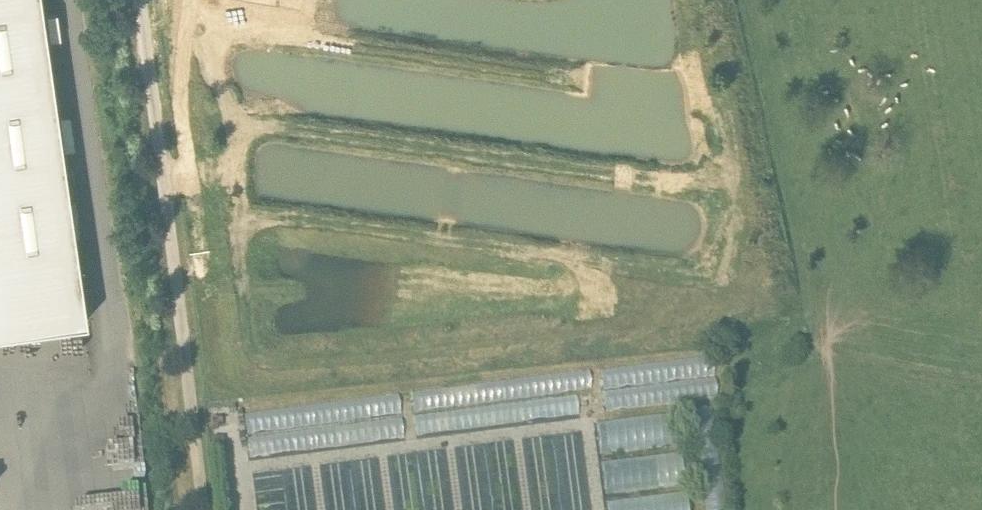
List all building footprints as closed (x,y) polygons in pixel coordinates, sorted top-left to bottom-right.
[(86,321),(41,0),(0,0),(0,334),(86,321)] [(604,450),(680,439),(676,409),(600,420),(604,450)] [(684,448),(605,457),(609,489),(688,480),(684,448)] [(610,494),(611,509),(692,509),(690,489),(610,494)]
